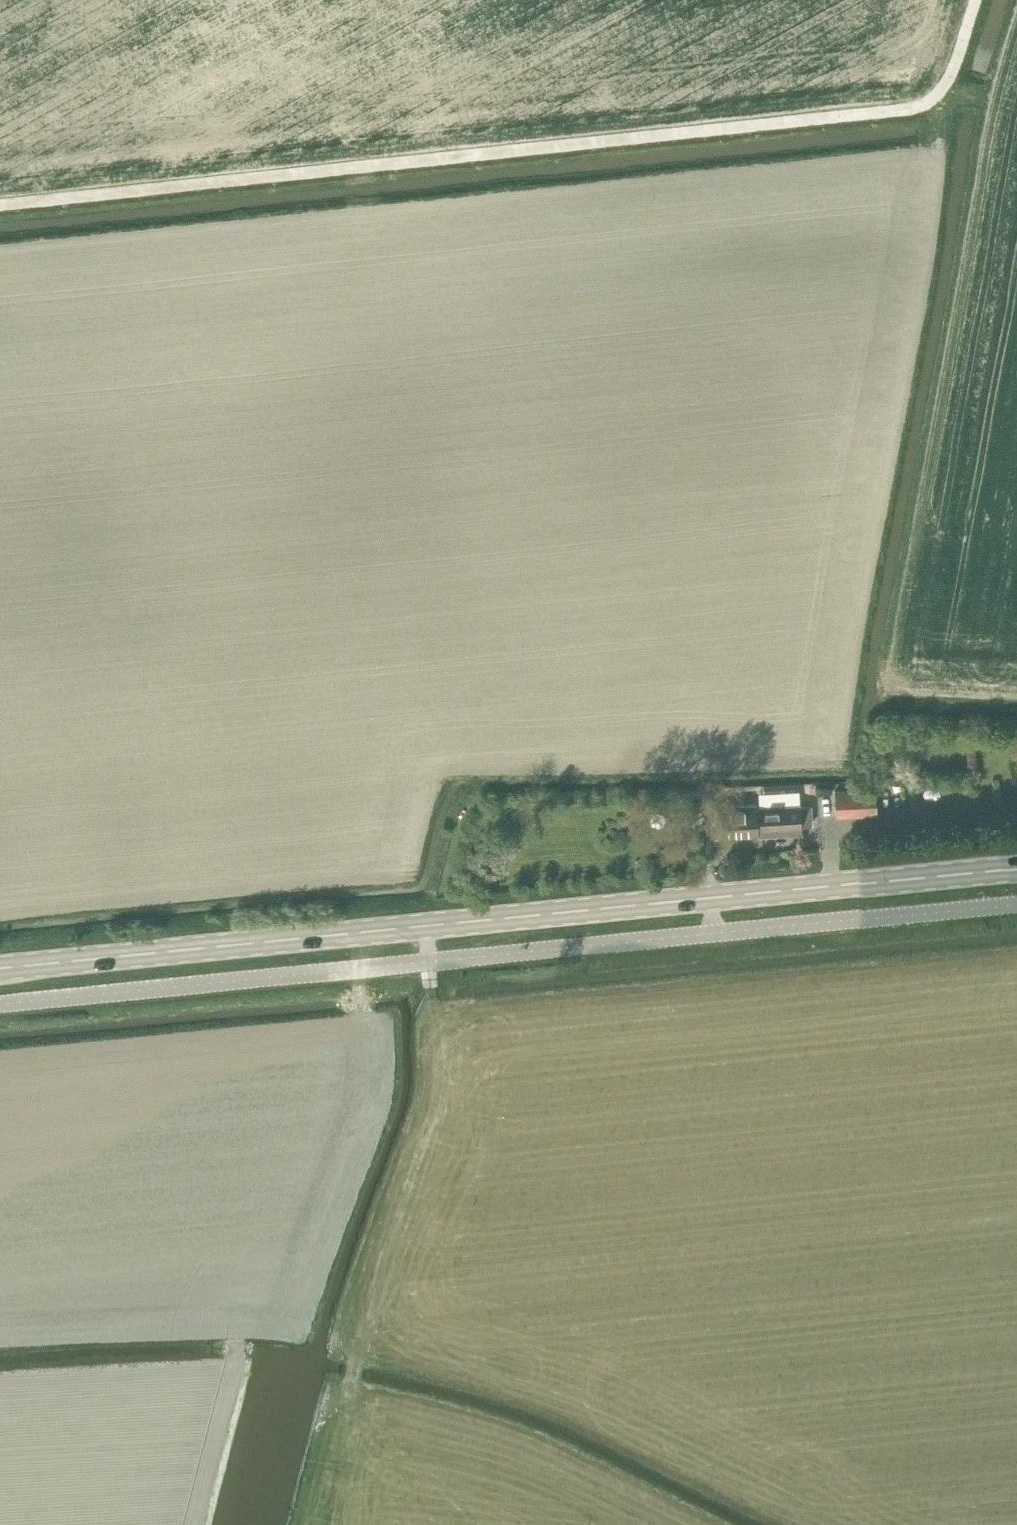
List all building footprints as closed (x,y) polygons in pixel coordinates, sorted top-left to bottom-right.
[(876,814),(875,787),(834,789),(836,817),(876,814)] [(714,806),(716,838),(758,835),(757,828),(800,825),(800,824),(811,823),(810,804),(799,804),(799,803),(756,806),(756,803),(714,806)]
